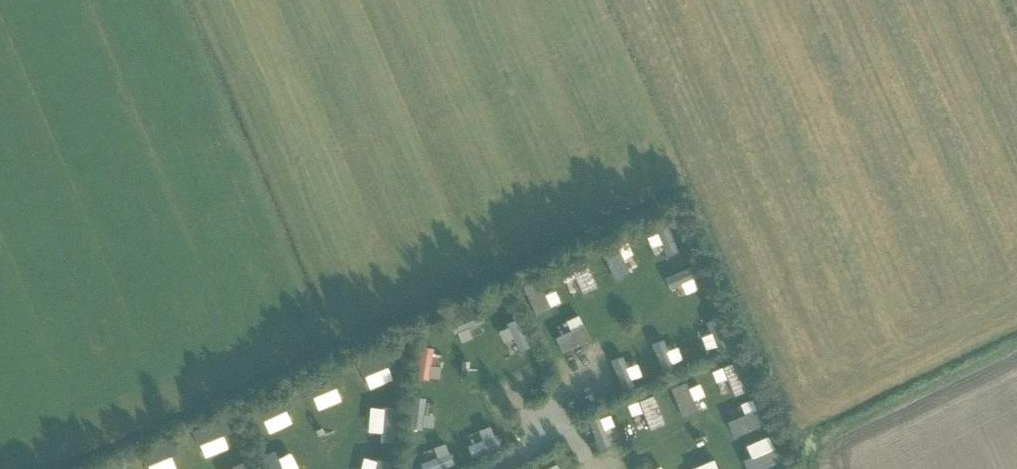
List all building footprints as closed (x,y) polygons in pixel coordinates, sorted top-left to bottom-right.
[(665,260),(677,257),(676,252),(669,226),(657,229),(658,233),(665,260)] [(619,251),(616,246),(603,252),(615,279),(617,284),(631,278),(629,273),(619,251)] [(593,282),(585,261),(571,267),(580,288),(584,298),(597,292),(593,282)] [(700,282),(695,268),(667,279),(668,283),(672,293),(700,282)] [(541,283),(533,286),(524,290),(535,318),(551,312),(541,283)] [(494,321),(512,316),(506,296),(489,302),(494,321)] [(455,318),(463,338),(483,330),(475,310),(455,318)] [(526,342),(517,320),(507,324),(510,332),(520,356),(530,352),(526,342)] [(729,345),(720,321),(708,324),(709,333),(718,355),(728,354),(729,345)] [(592,342),(584,326),(556,339),(558,343),(564,356),(585,346),(592,342)] [(674,370),(666,344),(654,344),(654,351),(665,377),(671,376),(674,370)] [(625,366),(622,358),(612,361),(614,369),(622,394),(633,391),(632,388),(625,366)] [(350,387),(373,378),(366,360),(343,369),(350,387)] [(740,368),(738,365),(723,371),(731,392),(735,401),(751,395),(740,368)] [(332,375),(314,383),(321,401),(340,394),(332,375)] [(689,391),(687,386),(672,392),(683,420),(698,414),(689,391)] [(432,403),(433,389),(415,388),(414,402),(432,403)] [(284,397),(290,415),(312,408),(306,389),(284,397)] [(665,429),(656,401),(641,405),(646,423),(650,434),(665,429)] [(260,405),(247,422),(263,434),(276,417),(260,405)] [(760,417),(756,413),(733,423),(730,430),(736,441),(763,431),(760,417)] [(607,439),(599,419),(588,423),(601,454),(611,450),(607,439)] [(229,425),(209,424),(208,448),(229,448),(229,425)] [(770,440),(747,449),(749,458),(745,463),(747,468),(777,468),(782,467),(779,453),(770,440)]
